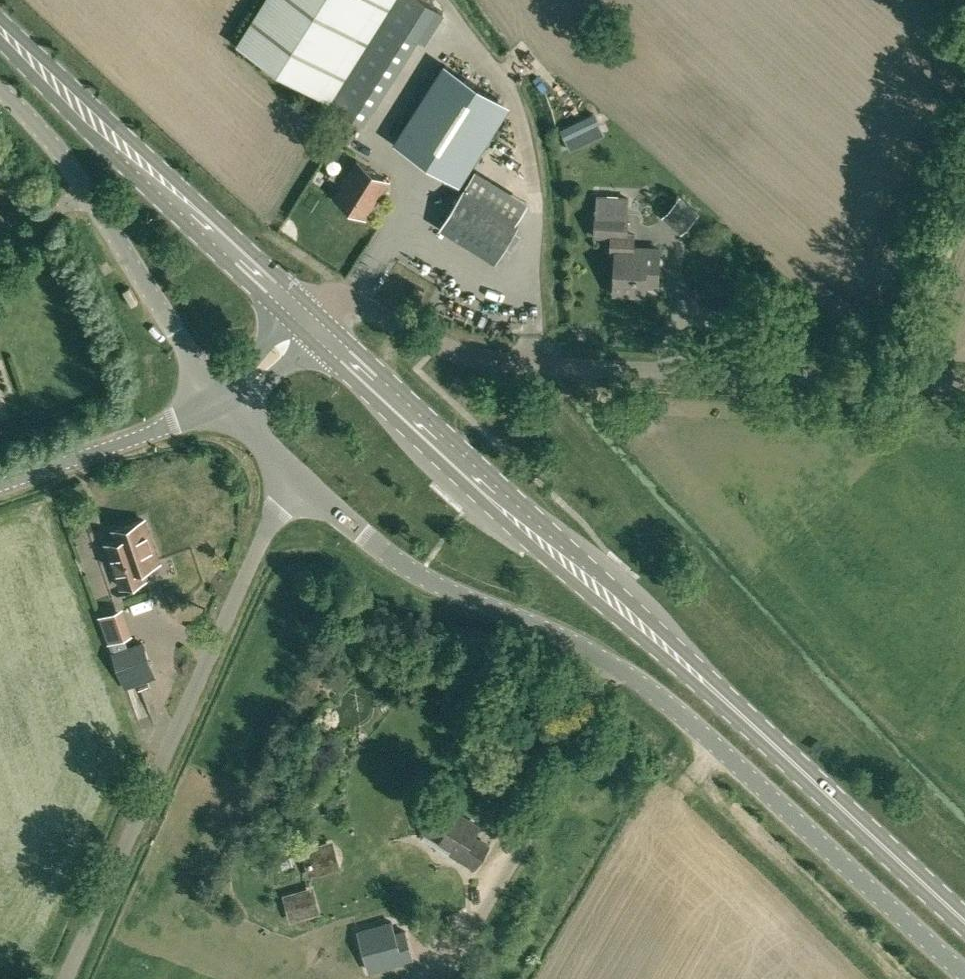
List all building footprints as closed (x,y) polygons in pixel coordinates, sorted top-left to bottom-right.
[(237,43),(319,94),(330,101),(384,14),(392,0),(264,0),(237,43)] [(330,101),(364,122),(418,35),(425,40),(443,11),(426,0),(392,0),(384,14),(330,101)] [(419,156),(418,158),(420,159),(421,157),(458,181),(505,107),(496,101),(498,97),(445,64),(396,142),(408,149),(407,150),(409,152),(409,150),(419,156)] [(366,217),(390,179),(357,159),(334,196),(366,217)] [(491,182),(475,173),(442,226),(496,259),(517,225),(479,202),(491,182)] [(517,225),(529,206),(491,182),(479,202),(517,225)] [(601,202),(601,213),(596,212),(595,235),(627,237),(628,214),(625,214),(625,203),(601,202)] [(644,293),(645,282),(657,283),(659,247),(632,246),(632,249),(617,248),(615,291),(644,293)] [(765,295),(774,286),(765,277),(755,285),(765,295)] [(419,302),(425,289),(415,285),(409,298),(419,302)] [(147,577),(143,566),(158,560),(144,519),(114,529),(117,539),(107,543),(121,586),(147,577)] [(130,604),(105,613),(115,642),(140,632),(130,604)] [(143,642),(114,653),(122,677),(152,666),(143,642)] [(474,867),(488,844),(473,834),(478,825),(441,802),(424,830),(454,847),(450,853),(474,867)] [(342,868),(333,838),(301,847),(309,877),(342,868)] [(315,885),(283,893),(291,921),(322,912),(315,885)] [(392,921),(358,930),(369,969),(413,956),(405,930),(395,932),(392,921)]
